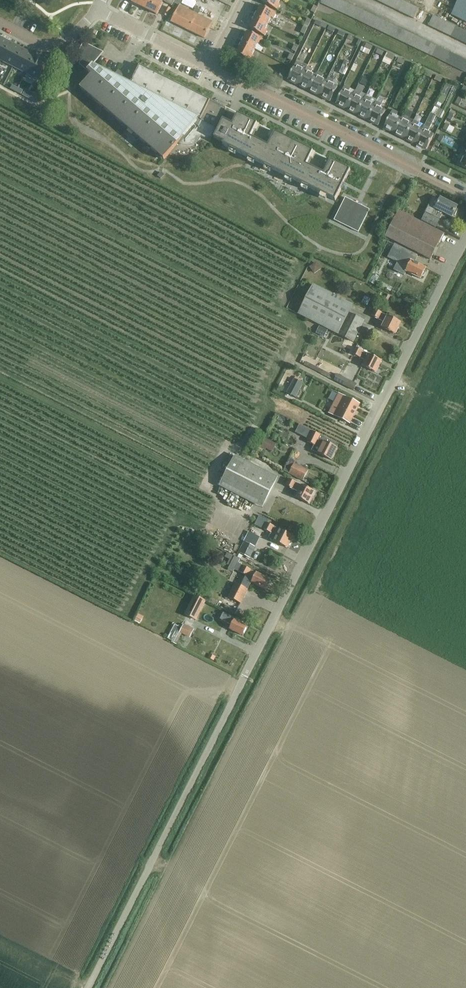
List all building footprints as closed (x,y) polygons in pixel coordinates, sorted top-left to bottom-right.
[(144,9),(148,0),(133,0),(131,3),(144,9)] [(144,9),(156,15),(162,4),(155,0),(148,0),(144,9)] [(212,23),(198,16),(200,11),(196,9),(193,13),(179,6),(183,0),(170,0),(168,4),(172,6),(173,4),(179,6),(171,22),(204,39),(209,29),(212,23)] [(262,3),(277,11),(280,5),(278,4),(280,0),(263,0),(262,3)] [(335,10),(340,0),(339,0),(334,0),(330,8),(335,10)] [(335,10),(340,12),(345,3),(340,0),(335,10)] [(394,10),(399,0),(393,0),(389,8),(394,10)] [(394,10),(399,12),(404,2),(400,0),(399,0),(394,10)] [(456,6),(451,15),(465,22),(465,0),(459,0),(456,6)] [(399,12),(404,15),(409,4),(404,2),(399,12)] [(340,12),(345,15),(350,5),(345,3),(340,12)] [(404,15),(409,17),(414,7),(409,4),(404,15)] [(346,15),(350,17),(354,7),(350,5),(345,15),(346,15)] [(260,6),(254,18),(268,24),(271,18),(273,19),(276,14),(260,6)] [(350,17),(354,19),(359,10),(354,7),(350,17)] [(418,9),(414,7),(409,17),(413,19),(418,9)] [(359,10),(354,19),(356,20),(359,22),(364,12),(359,10)] [(359,22),(364,24),(369,14),(364,12),(359,22)] [(364,24),(369,26),(374,17),(369,14),(364,24)] [(336,18),(333,25),(339,27),(343,18),(340,16),(338,19),(336,18)] [(427,26),(432,28),(437,18),(432,16),(427,26)] [(369,26),(374,29),(378,19),(374,17),(369,26)] [(268,24),(254,18),(249,29),(264,36),(267,32),(265,30),(268,24)] [(437,18),(432,28),(437,30),(442,20),(437,18)] [(374,29),(378,31),(383,21),(378,19),(374,29)] [(437,30),(441,33),(446,22),(442,20),(437,30)] [(378,31),(383,33),(388,24),(383,21),(378,31)] [(328,25),(321,22),(318,27),(326,30),(328,25)] [(441,33),(446,35),(451,25),(446,22),(441,33)] [(388,36),(393,26),(388,24),(383,33),(388,36)] [(451,25),(446,35),(451,37),(456,27),(451,25)] [(388,36),(393,38),(398,28),(393,26),(388,36)] [(451,37),(455,39),(460,29),(456,27),(451,37)] [(398,28),(393,38),(398,40),(402,31),(398,28)] [(455,39),(460,42),(465,31),(460,29),(455,39)] [(398,40),(403,43),(407,33),(402,31),(398,40)] [(247,32),(241,43),(255,50),(258,44),(260,45),(262,40),(247,32)] [(403,43),(407,45),(412,35),(407,33),(403,43)] [(407,45),(412,47),(417,38),(412,35),(407,45)] [(0,37),(0,60),(1,61),(10,42),(0,37)] [(412,47),(417,50),(422,40),(417,38),(412,47)] [(417,50),(422,52),(427,42),(422,40),(417,50)] [(23,49),(10,42),(1,61),(13,67),(23,49)] [(422,52),(427,54),(431,45),(427,42),(422,52)] [(78,55),(77,55),(83,60),(79,65),(87,71),(93,65),(103,52),(90,46),(83,43),(79,52),(78,55)] [(255,50),(241,43),(236,55),(251,63),(254,58),(251,57),(255,50)] [(427,54),(431,57),(436,47),(431,45),(427,54)] [(431,57),(436,59),(441,49),(436,47),(431,57)] [(35,55),(23,49),(13,67),(25,74),(35,55)] [(436,59),(441,61),(446,52),(441,49),(436,59)] [(441,61),(446,64),(451,54),(446,52),(441,61)] [(446,64),(451,66),(455,56),(451,54),(446,64)] [(48,62),(35,55),(25,74),(38,80),(48,62)] [(451,66),(456,68),(460,59),(455,56),(451,66)] [(456,68),(460,71),(465,61),(460,59),(456,68)] [(343,65),(339,73),(344,75),(348,67),(350,63),(345,61),(343,65)] [(287,81),(298,86),(307,68),(305,72),(299,69),(301,65),(296,63),(287,81)] [(154,123),(166,133),(178,144),(180,141),(182,142),(186,144),(190,144),(194,144),(197,142),(200,139),(201,137),(210,141),(224,112),(212,106),(211,108),(208,106),(201,120),(186,113),(172,106),(159,99),(145,92),(130,85),(131,84),(93,65),(87,71),(92,75),(94,73),(107,83),(118,93),(130,103),(142,113),(154,123)] [(140,66),(131,84),(130,85),(145,92),(154,73),(140,66)] [(298,86),(309,91),(318,74),(317,73),(316,77),(310,74),(312,71),(307,68),(298,86)] [(454,70),(451,77),(461,82),(464,74),(454,70)] [(93,100),(107,83),(94,73),(92,75),(80,89),(93,100)] [(154,73),(145,92),(159,99),(168,80),(154,73)] [(309,91),(319,97),(328,79),(326,82),(321,80),(322,76),(318,74),(309,91)] [(366,87),(369,81),(364,78),(361,85),(366,87)] [(328,79),(319,97),(330,102),(337,88),(331,85),(333,81),(328,79)] [(168,80),(159,99),(172,106),(182,87),(168,80)] [(104,110),(118,93),(107,83),(93,100),(104,110)] [(182,87),(172,106),(186,113),(196,94),(182,87)] [(335,105),(346,110),(355,92),(353,96),(348,93),(349,89),(344,87),(335,105)] [(346,110),(357,115),(366,98),(365,97),(363,101),(358,98),(360,95),(355,92),(346,110)] [(446,98),(445,101),(451,104),(455,95),(449,92),(446,98)] [(32,93),(29,99),(35,102),(38,96),(32,93)] [(116,120),(130,103),(118,93),(104,110),(116,120)] [(196,94),(186,113),(201,120),(208,106),(210,101),(196,94)] [(357,115),(367,121),(376,103),(374,107),(369,104),(371,100),(366,98),(357,115)] [(116,120),(128,130),(142,113),(130,103),(116,120)] [(381,105),(376,103),(367,121),(378,126),(385,112),(379,109),(381,105)] [(422,131),(415,145),(426,150),(433,136),(427,133),(429,130),(438,113),(433,110),(431,113),(424,127),(422,131)] [(383,129),(394,134),(403,117),(403,116),(401,120),(396,117),(397,114),(392,111),(383,129)] [(140,140),(154,123),(142,113),(128,130),(140,140)] [(351,171),(238,115),(233,125),(223,121),(214,139),(224,143),(223,145),(335,201),(351,171)] [(403,117),(394,134),(405,140),(414,122),(413,122),(412,125),(406,123),(408,119),(403,117)] [(405,140),(415,145),(422,131),(417,128),(419,124),(414,122),(405,140)] [(140,140),(152,150),(166,133),(154,123),(140,140)] [(164,160),(178,144),(166,133),(152,150),(164,160)] [(434,147),(431,154),(437,157),(440,150),(434,147)] [(445,156),(449,160),(456,154),(451,150),(445,156)] [(465,157),(462,162),(458,160),(456,165),(465,170),(465,157),(465,156),(465,157)] [(425,214),(422,221),(435,228),(441,217),(440,217),(442,213),(452,218),(453,216),(454,216),(458,210),(456,210),(457,207),(446,202),(447,200),(442,198),(441,199),(440,199),(439,201),(433,197),(425,214)] [(370,210),(345,198),(334,221),(358,233),(370,210)] [(430,260),(443,234),(398,211),(385,237),(430,260)] [(395,245),(388,258),(398,263),(394,270),(405,276),(406,273),(420,280),(421,277),(424,277),(426,274),(424,271),(426,269),(415,263),(418,256),(395,245)] [(316,263),(310,267),(314,273),(320,269),(316,263)] [(352,342),(363,320),(349,313),(353,305),(313,285),(298,314),(352,342)] [(365,296),(362,303),(368,306),(371,299),(365,296)] [(395,335),(401,323),(394,319),(395,317),(389,314),(388,317),(375,310),(372,316),(385,322),(382,329),(395,335)] [(320,326),(316,334),(324,338),(327,330),(320,326)] [(377,373),(383,361),(356,347),(353,354),(365,360),(363,366),(377,373)] [(355,390),(358,384),(338,374),(335,380),(355,390)] [(294,379),(294,380),(287,393),(296,398),(303,384),(294,379)] [(328,391),(325,398),(330,400),(333,393),(328,391)] [(350,424),(354,417),(360,405),(339,394),(329,413),(350,424)] [(304,427),(301,431),(305,433),(303,438),(308,441),(308,442),(315,445),(312,450),(318,453),(332,460),(338,449),(325,442),(327,438),(313,431),(304,427)] [(266,439),(262,446),(268,450),(272,442),(266,439)] [(236,456),(220,486),(256,504),(272,474),(236,456)] [(287,466),(284,472),(303,481),(308,471),(294,464),(296,462),(289,458),(286,465),(287,466)] [(213,488),(219,475),(214,473),(208,486),(213,488)] [(309,504),(315,493),(289,479),(286,485),(299,492),(296,497),(309,504)] [(259,516),(254,525),(263,530),(271,534),(269,539),(274,542),(288,548),(294,536),(267,523),(268,520),(259,516)] [(258,540),(261,534),(250,529),(247,535),(258,540)] [(251,558),(256,548),(246,543),(241,553),(251,558)] [(230,566),(228,569),(234,572),(235,570),(247,576),(246,580),(251,583),(266,590),(271,580),(238,564),(241,559),(235,557),(230,566)] [(241,604),(248,590),(236,583),(228,598),(241,604)] [(197,621),(206,601),(194,595),(184,615),(197,621)] [(243,636),(248,627),(235,620),(235,619),(224,613),(220,620),(232,626),(230,630),(243,636)] [(139,616),(135,623),(140,625),(144,618),(139,616)] [(175,625),(167,640),(172,642),(176,645),(182,634),(179,633),(182,628),(180,627),(179,628),(175,625)] [(182,628),(179,633),(182,634),(190,638),(193,631),(183,626),(182,627),(182,628)]
